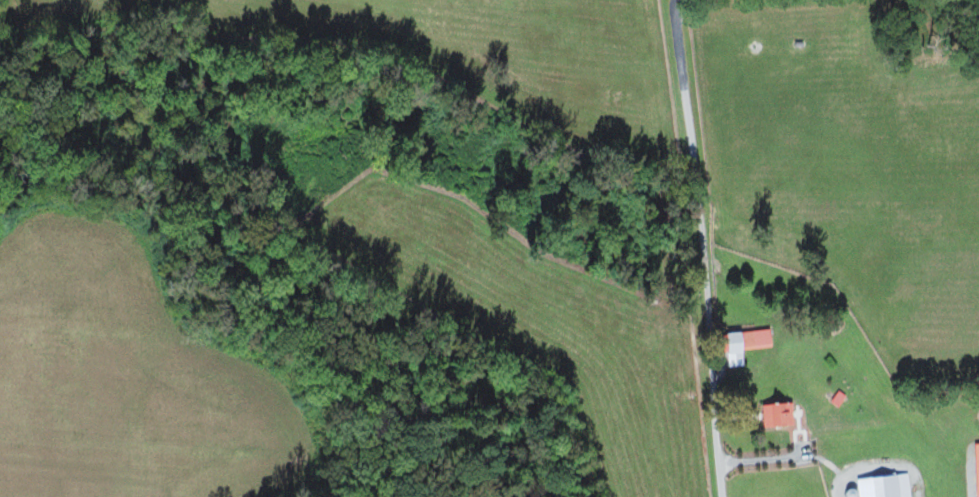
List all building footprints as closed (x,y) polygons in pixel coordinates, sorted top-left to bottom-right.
[(773,348),(772,330),(728,332),(730,367),(745,366),(744,349),(773,348)] [(795,425),(794,403),(764,404),(765,427),(795,425)] [(859,496),(911,496),(909,474),(858,479),(859,496)]
